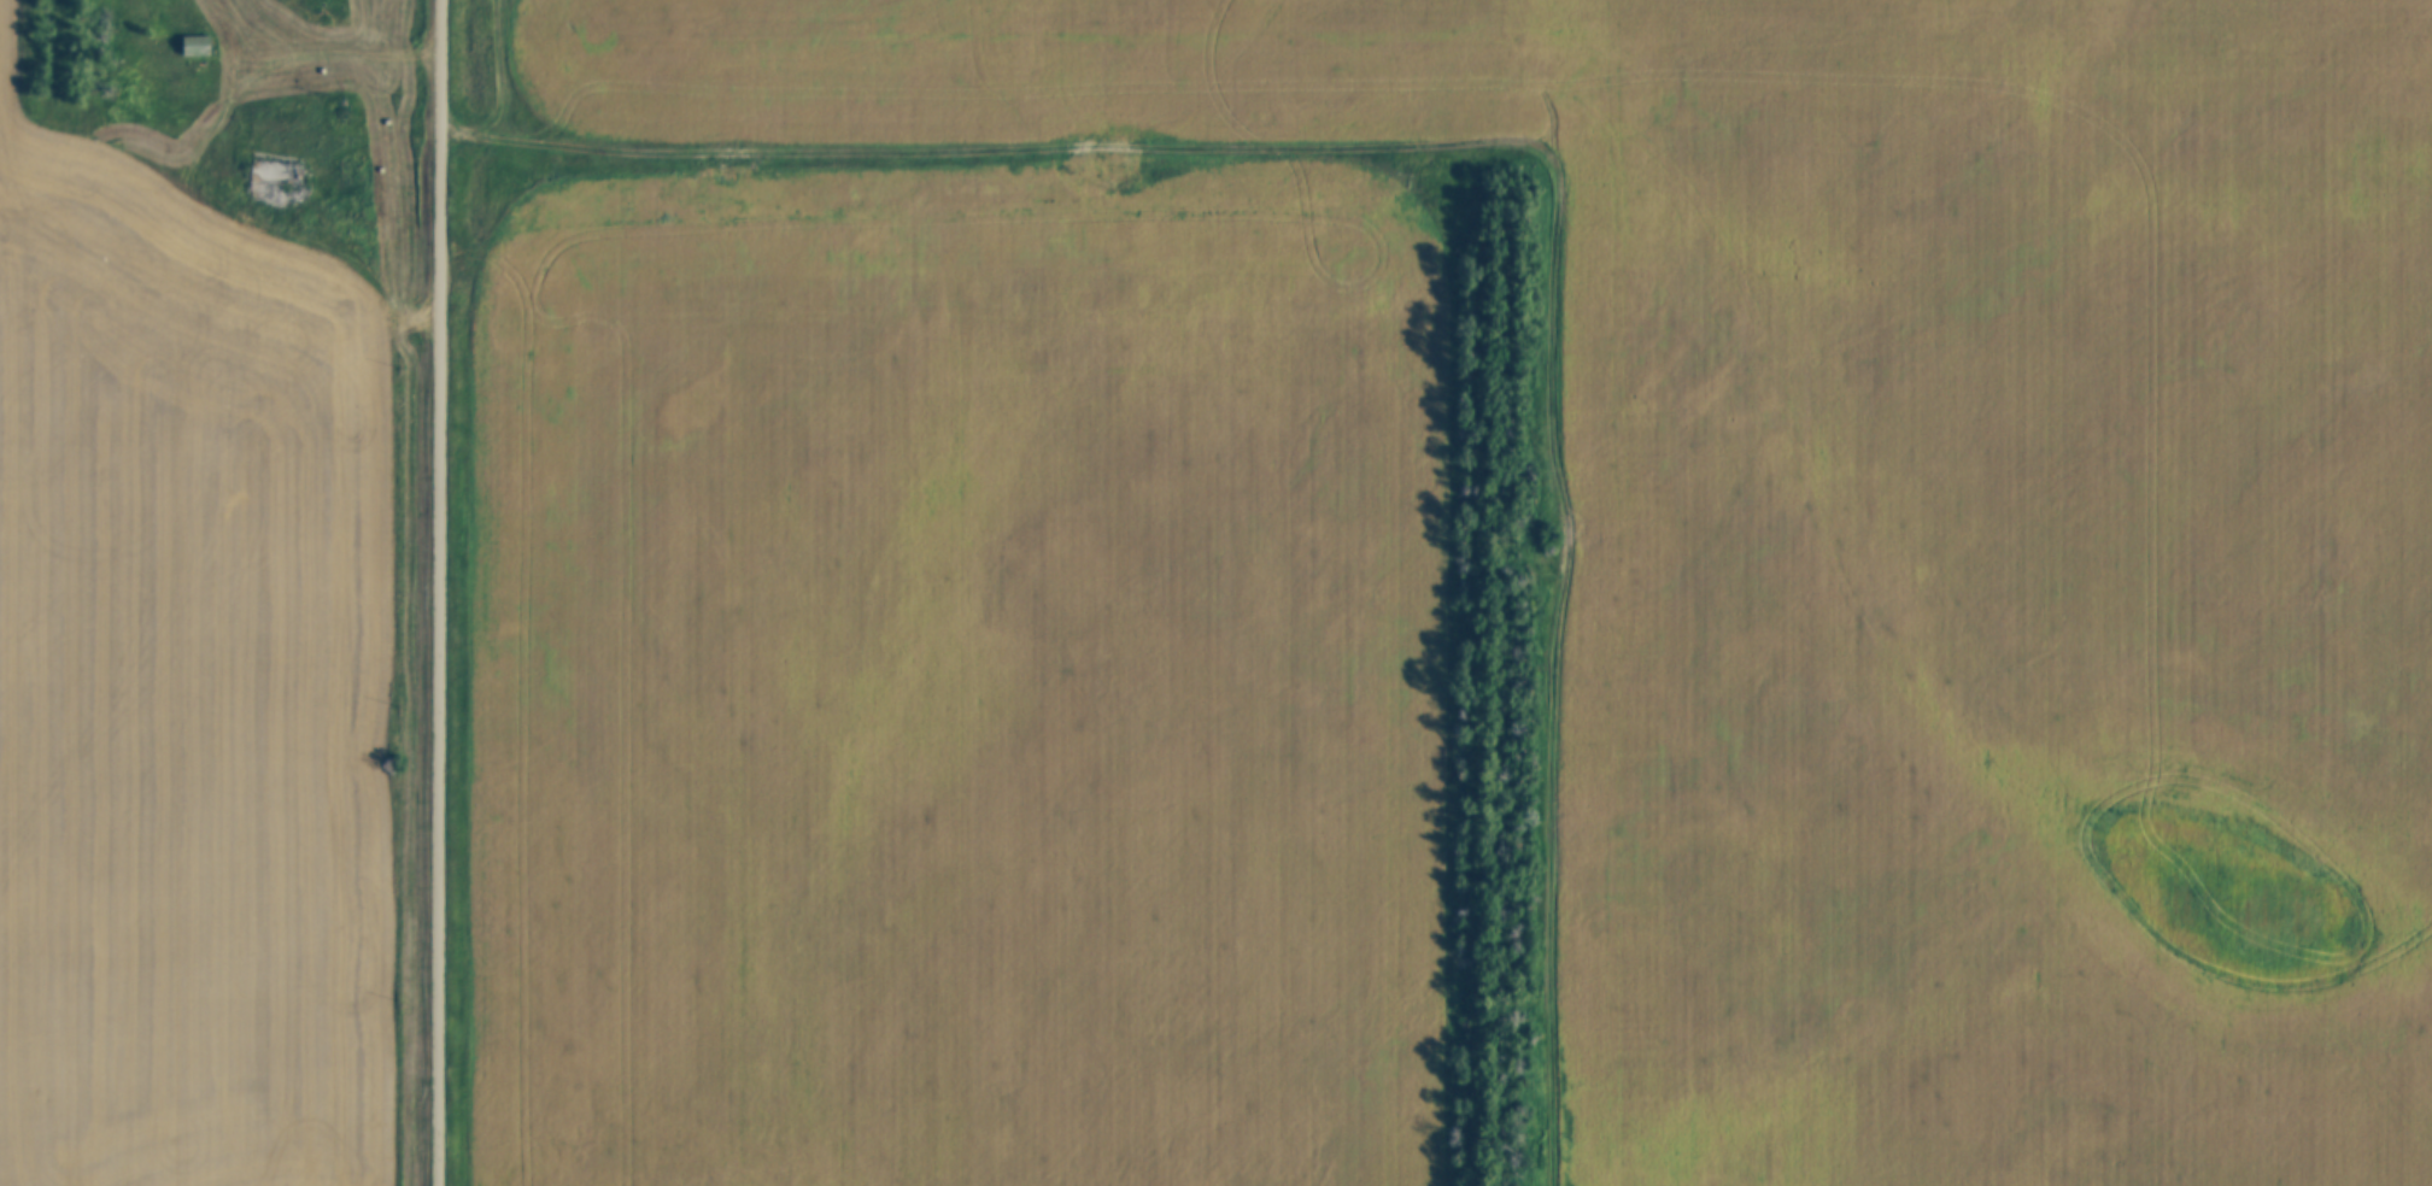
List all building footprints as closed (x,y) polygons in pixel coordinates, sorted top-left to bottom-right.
[(250,165),(250,194),(318,194),(318,165),(250,165)]
